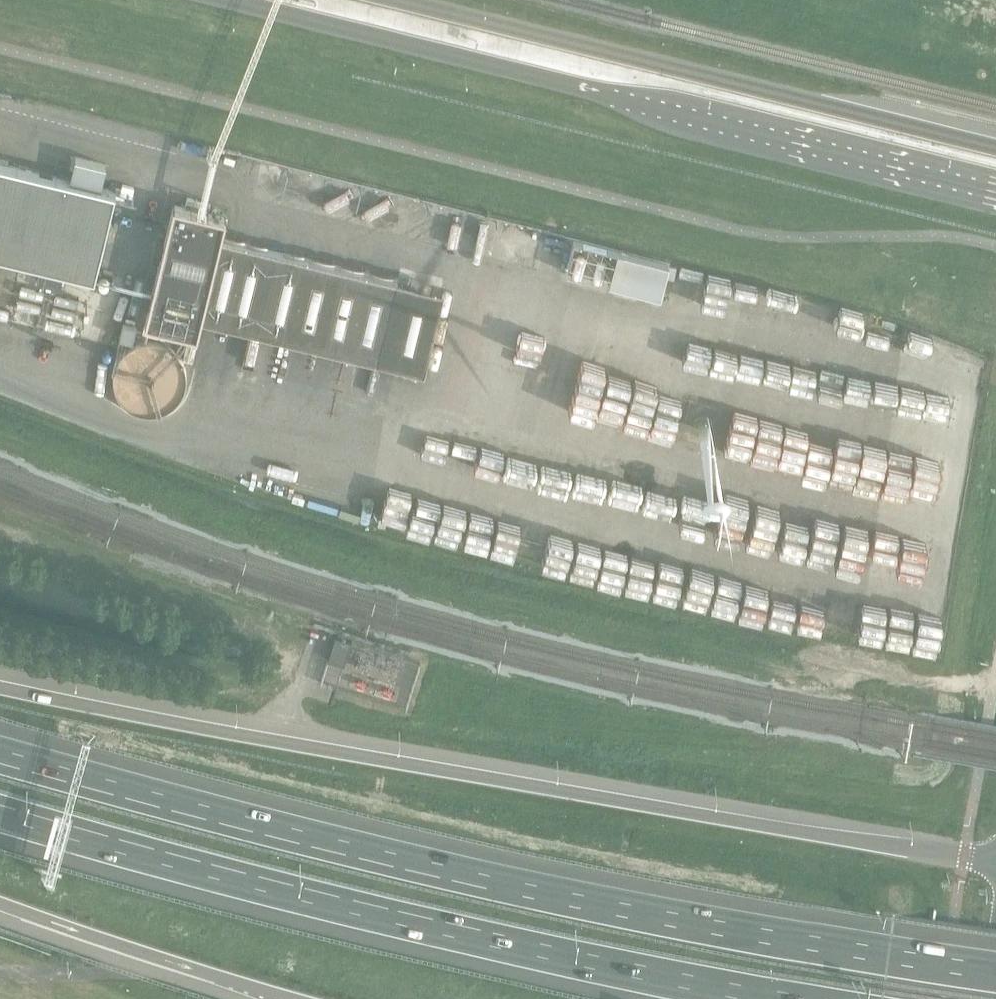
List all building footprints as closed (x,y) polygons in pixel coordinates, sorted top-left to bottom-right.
[(94,277),(115,190),(0,162),(0,254),(94,277)] [(396,279),(221,236),(226,217),(173,205),(145,323),(197,336),(202,317),(289,338),(377,359),(396,279)] [(119,353),(114,365),(114,377),(117,387),(124,397),(133,403),(143,407),(155,407),(165,403),(174,397),(181,387),(184,377),(184,365),(180,355),(172,346),(162,339),(150,337),(138,339),(127,344),(119,353)] [(344,665),(352,641),(335,636),(328,660),(344,665)]
